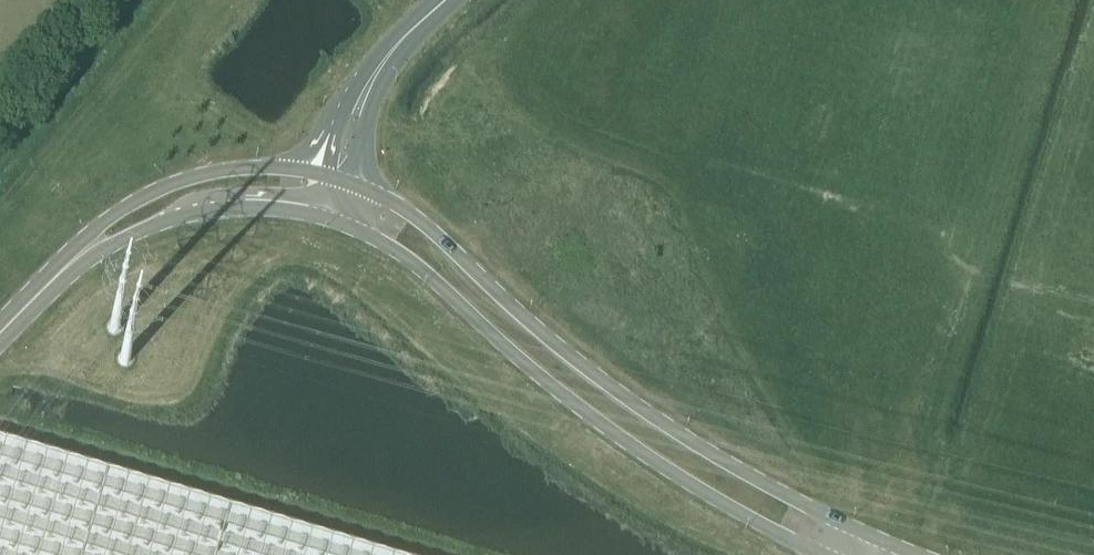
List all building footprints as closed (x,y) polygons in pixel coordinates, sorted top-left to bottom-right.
[(0,440),(0,554),(386,554),(0,440)]
